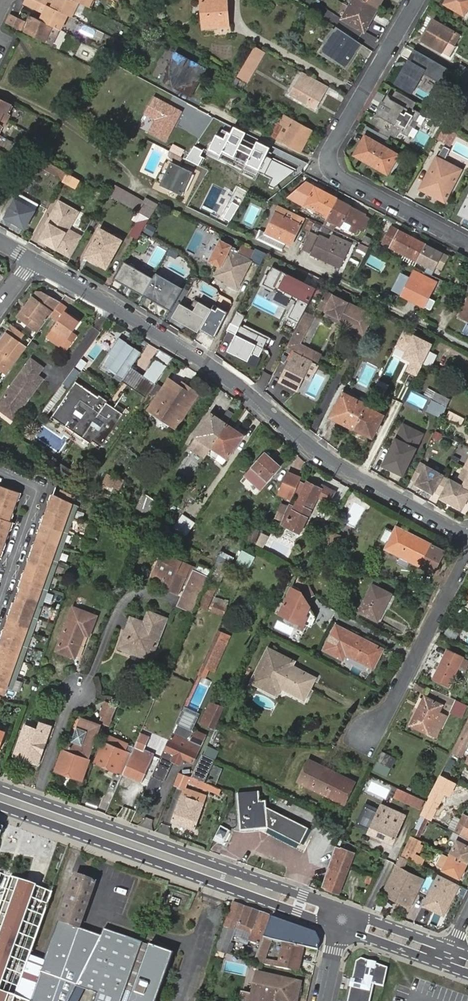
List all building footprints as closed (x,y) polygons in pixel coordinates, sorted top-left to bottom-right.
[(23,2),(37,9),(40,2),(36,0),(24,0),(23,2)] [(50,7),(46,5),(39,20),(31,16),(24,31),(44,40),(51,25),(59,29),(66,14),(70,16),(77,2),(74,0),(54,0),(50,7)] [(77,2),(90,8),(94,0),(74,0),(77,2)] [(214,28),(226,27),(224,0),(202,0),(204,29),(214,28)] [(366,0),(354,0),(343,19),(364,31),(378,7),(366,0)] [(464,15),(467,9),(467,0),(447,0),(445,4),(464,15)] [(22,21),(9,14),(6,21),(19,28),(22,21)] [(434,20),(426,35),(428,36),(435,24),(443,28),(444,26),(436,21),(434,20)] [(422,41),(442,53),(449,41),(454,45),(460,35),(444,26),(443,28),(435,24),(428,36),(426,35),(422,41)] [(363,45),(336,27),(320,51),(347,69),(363,45)] [(449,41),(442,53),(451,58),(457,47),(454,45),(449,41)] [(247,81),(264,52),(255,46),(238,76),(247,81)] [(206,70),(176,53),(161,81),(191,98),(206,70)] [(419,90),(430,71),(410,59),(405,68),(398,79),(405,83),(419,91),(419,90)] [(457,72),(467,78),(467,69),(461,65),(457,72)] [(304,73),(296,87),(303,91),(311,77),(304,73)] [(457,75),(453,82),(465,89),(467,83),(467,81),(457,75)] [(316,109),(328,87),(311,77),(303,91),(296,87),(291,95),(316,109)] [(410,107),(413,100),(396,90),(392,97),(388,95),(382,105),(386,107),(385,110),(381,107),(375,118),(379,120),(376,126),(381,129),(391,135),(396,138),(400,132),(408,136),(421,114),(410,107)] [(183,111),(154,96),(144,114),(154,120),(148,131),(167,141),(183,111)] [(8,103),(0,99),(0,117),(5,119),(8,113),(4,111),(8,103)] [(281,120),(279,118),(276,123),(270,134),(277,139),(301,151),(312,131),(284,115),(281,120)] [(439,140),(452,147),(458,134),(445,127),(439,140)] [(230,138),(218,133),(209,152),(219,157),(222,149),(249,162),(246,168),(256,173),(258,169),(275,177),(271,186),(281,191),(304,173),(267,155),(271,147),(258,142),(255,148),(242,142),(246,133),(235,128),(230,138)] [(385,136),(389,138),(391,135),(381,129),(379,133),(385,136)] [(357,154),(389,171),(398,155),(367,137),(357,154)] [(36,155),(28,166),(29,166),(34,169),(37,164),(44,168),(46,165),(53,168),(51,172),(64,179),(67,173),(37,156),(36,155)] [(421,188),(445,201),(461,170),(437,157),(421,188)] [(182,190),(191,173),(172,164),(162,184),(177,191),(181,193),(182,190)] [(216,193),(221,176),(212,174),(207,190),(216,193)] [(336,201),(337,199),(332,196),(306,182),(288,197),(306,206),(307,205),(328,216),(336,201)] [(142,200),(116,186),(110,197),(122,204),(135,211),(142,200)] [(247,192),(236,186),(219,216),(231,222),(247,192)] [(38,205),(19,194),(15,200),(6,218),(24,229),(34,211),(38,205)] [(142,200),(135,211),(138,212),(149,218),(158,204),(146,198),(145,202),(142,200)] [(355,208),(337,199),(336,201),(328,216),(327,219),(340,226),(349,231),(355,234),(358,229),(363,232),(370,218),(365,216),(366,214),(355,208)] [(78,211),(59,201),(48,220),(50,220),(38,240),(69,257),(81,237),(67,230),(78,211)] [(274,237),(284,242),(291,245),(301,224),(304,218),(279,206),(276,213),(266,233),(274,237)] [(149,218),(138,212),(134,219),(138,222),(130,234),(138,239),(149,218)] [(417,260),(426,245),(391,227),(383,243),(417,261),(417,260)] [(104,233),(104,231),(102,230),(101,231),(100,231),(85,256),(106,268),(120,242),(109,236),(110,234),(108,233),(107,235),(104,233)] [(261,231),(258,238),(281,249),(284,242),(274,237),(266,233),(261,231)] [(303,249),(311,253),(319,236),(312,232),(303,249)] [(331,241),(349,250),(352,244),(334,235),(331,241)] [(319,236),(311,253),(341,267),(349,250),(331,241),(319,236)] [(365,236),(361,243),(369,247),(372,240),(365,236)] [(266,253),(256,249),(250,261),(236,254),(238,250),(229,246),(220,241),(210,261),(219,266),(214,275),(225,281),(226,278),(238,284),(250,261),(260,266),(266,253)] [(358,249),(365,253),(368,247),(361,243),(358,249)] [(443,254),(426,245),(417,260),(435,270),(437,266),(442,269),(449,257),(443,254)] [(153,278),(124,262),(114,279),(143,295),(153,278)] [(316,288),(271,266),(262,284),(296,301),(283,327),(294,333),(295,331),(305,310),(311,298),(316,288)] [(394,292),(423,306),(436,282),(414,271),(408,284),(400,280),(394,292)] [(183,289),(155,273),(153,278),(143,295),(170,311),(183,289)] [(226,278),(225,281),(237,287),(238,284),(226,278)] [(348,327),(357,332),(367,312),(325,292),(319,304),(327,308),(325,312),(339,319),(337,322),(348,327)] [(20,318),(38,331),(47,320),(51,315),(60,303),(42,294),(36,295),(20,318)] [(317,302),(311,298),(305,310),(312,313),(317,302)] [(467,320),(467,300),(460,316),(467,320)] [(198,333),(211,309),(198,302),(193,311),(180,304),(172,318),(198,333)] [(60,303),(51,315),(59,321),(54,329),(67,338),(72,332),(79,322),(65,313),(68,309),(60,303)] [(305,310),(295,331),(303,335),(314,314),(312,313),(305,310)] [(324,315),(337,322),(339,319),(325,312),(324,315)] [(269,337),(242,323),(226,352),(254,366),(269,337)] [(13,325),(11,324),(0,339),(0,342),(13,325)] [(7,374),(26,348),(18,342),(24,334),(13,325),(0,342),(0,369),(7,374)] [(67,338),(54,329),(48,337),(67,350),(77,336),(72,332),(67,338)] [(294,333),(287,346),(295,350),(303,354),(318,362),(321,355),(299,344),(303,335),(295,331),(294,333)] [(425,360),(432,346),(419,339),(412,353),(425,360)] [(125,377),(140,354),(133,349),(131,352),(124,347),(120,354),(116,350),(114,353),(111,351),(103,362),(125,377)] [(303,354),(295,350),(280,381),(287,385),(288,383),(298,387),(303,376),(311,361),(302,356),(303,354)] [(424,364),(430,367),(437,355),(430,352),(424,364)] [(318,364),(311,361),(303,376),(310,380),(318,364)] [(1,399),(3,397),(19,409),(35,387),(41,379),(25,367),(10,388),(1,382),(0,384),(0,398),(1,399)] [(178,388),(180,385),(171,379),(151,409),(176,425),(199,392),(187,384),(185,388),(183,391),(178,388)] [(122,414),(77,383),(53,418),(98,449),(122,414)] [(1,399),(0,401),(0,409),(15,420),(38,389),(35,387),(19,409),(3,397),(1,399)] [(433,400),(447,407),(451,399),(436,392),(433,400)] [(366,407),(366,405),(343,394),(331,417),(354,429),(366,407)] [(429,406),(444,413),(447,407),(433,400),(429,406)] [(366,407),(354,429),(372,438),(384,416),(366,407)] [(461,425),(464,418),(454,413),(451,420),(461,425)] [(207,455),(212,447),(213,446),(228,425),(212,414),(190,447),(205,458),(207,456),(207,455)] [(243,436),(228,425),(213,446),(224,453),(218,461),(223,464),(243,436)] [(402,475),(415,449),(396,439),(383,465),(402,475)] [(253,467),(268,481),(281,467),(266,453),(253,467)] [(59,471),(73,477),(76,469),(63,463),(59,471)] [(442,475),(420,463),(417,468),(412,478),(418,482),(417,484),(433,493),(434,491),(442,475)] [(263,486),(268,481),(253,467),(248,473),(263,486)] [(465,467),(457,484),(467,490),(467,469),(465,467)] [(293,497),(301,478),(288,472),(280,492),(293,497)] [(119,488),(123,480),(117,477),(116,479),(108,474),(104,483),(112,487),(113,485),(119,488)] [(442,475),(434,491),(440,494),(439,496),(461,509),(467,497),(467,490),(457,484),(442,475)] [(295,508),(289,505),(288,507),(283,520),(287,522),(286,526),(300,533),(307,518),(311,510),(321,489),(307,482),(297,503),(295,508)] [(15,507),(16,505),(17,503),(18,502),(19,500),(21,499),(20,499),(22,493),(0,485),(0,501),(15,507)] [(47,510),(73,519),(78,505),(73,502),(76,496),(62,490),(59,496),(54,494),(53,495),(51,495),(49,500),(48,500),(49,507),(47,510)] [(146,494),(137,507),(149,515),(158,502),(146,494)] [(13,522),(15,516),(14,514),(14,512),(14,510),(14,509),(15,507),(0,501),(0,517),(13,522)] [(283,520),(288,507),(282,505),(276,518),(283,520)] [(42,517),(40,523),(68,533),(73,519),(47,510),(47,512),(42,517)] [(110,522),(128,529),(130,522),(113,515),(110,522)] [(175,528),(187,536),(196,523),(184,515),(175,528)] [(7,535),(7,534),(8,533),(10,531),(11,530),(13,529),(15,522),(13,522),(0,517),(0,533),(7,535)] [(38,536),(37,538),(63,547),(68,533),(40,523),(38,528),(38,530),(38,532),(38,534),(38,536)] [(82,523),(78,533),(87,536),(91,527),(82,523)] [(388,544),(386,548),(421,566),(432,545),(397,527),(394,532),(386,528),(380,540),(388,544)] [(327,543),(335,547),(338,541),(330,537),(327,543)] [(63,547),(37,538),(37,540),(36,541),(35,543),(33,544),(32,546),(30,551),(58,561),(63,547)] [(225,559),(228,554),(223,552),(224,551),(221,549),(220,552),(221,552),(219,556),(225,559)] [(58,561),(30,551),(28,557),(28,564),(27,567),(53,576),(58,561)] [(164,577),(163,580),(170,583),(167,589),(177,594),(183,580),(188,583),(179,605),(193,612),(208,578),(212,569),(197,563),(195,568),(163,554),(154,573),(164,577)] [(215,563),(208,579),(219,583),(227,566),(216,562),(215,563)] [(48,590),(53,576),(27,567),(26,570),(22,574),(20,580),(48,590)] [(48,590),(20,580),(18,586),(20,589),(17,595),(43,604),(48,590)] [(207,582),(197,604),(207,608),(225,615),(228,608),(211,601),(217,587),(207,582)] [(294,585),(281,611),(306,624),(319,598),(294,585)] [(359,612),(377,621),(391,595),(373,585),(366,598),(364,602),(362,605),(359,612)] [(43,604),(17,595),(15,602),(12,602),(10,609),(37,619),(43,604)] [(89,635),(96,616),(74,607),(57,651),(75,657),(84,633),(89,635)] [(7,622),(7,624),(32,633),(37,619),(10,609),(7,614),(8,616),(8,618),(8,620),(7,622)] [(150,659),(166,619),(147,612),(142,623),(132,618),(127,631),(120,647),(150,659)] [(268,624),(277,628),(280,622),(270,617),(268,624)] [(0,635),(0,637),(27,647),(32,633),(7,624),(6,625),(5,627),(4,628),(3,630),(1,631),(0,635)] [(345,654),(373,668),(382,650),(383,649),(366,640),(365,640),(336,625),(324,649),(343,659),(345,654)] [(210,665),(205,663),(203,667),(215,672),(231,637),(219,631),(215,641),(220,644),(210,665)] [(22,661),(27,647),(0,637),(0,654),(22,661)] [(215,641),(205,663),(210,665),(220,644),(215,641)] [(273,683),(281,687),(304,699),(309,688),(313,681),(315,678),(291,666),(282,662),(285,657),(269,649),(252,682),(269,691),(273,683)] [(449,686),(459,665),(467,669),(467,666),(467,661),(463,658),(463,657),(448,650),(434,678),(449,686)] [(17,676),(22,661),(0,654),(0,670),(17,676)] [(282,662),(291,666),(294,662),(285,657),(282,662)] [(16,678),(0,672),(0,694),(4,695),(7,689),(11,690),(16,678)] [(40,681),(36,693),(49,697),(53,685),(40,681)] [(277,695),(281,687),(273,683),(269,691),(277,695)] [(433,723),(441,727),(447,715),(439,711),(442,705),(425,697),(411,725),(428,734),(433,723)] [(467,705),(455,700),(449,713),(461,718),(467,705)] [(117,706),(109,702),(103,716),(111,720),(117,706)] [(202,720),(206,722),(214,705),(209,703),(202,720)] [(214,705),(206,722),(214,726),(222,709),(214,705)] [(82,780),(91,753),(102,725),(81,717),(77,728),(87,731),(82,745),(72,741),(70,745),(66,743),(56,770),(66,774),(71,776),(82,780)] [(28,760),(38,764),(51,726),(47,725),(49,720),(43,718),(41,723),(40,722),(39,723),(36,722),(33,728),(25,726),(15,756),(28,760)] [(458,742),(453,751),(461,754),(461,755),(463,752),(466,746),(467,744),(467,742),(467,722),(458,742)] [(183,758),(193,763),(201,745),(206,736),(178,723),(173,733),(165,750),(154,775),(165,780),(174,760),(176,755),(183,758)] [(436,738),(441,727),(433,723),(428,734),(436,738)] [(142,783),(148,785),(160,758),(154,756),(142,751),(148,737),(140,734),(130,757),(123,774),(142,783)] [(117,771),(123,774),(130,757),(124,754),(125,752),(129,745),(111,737),(107,736),(104,742),(95,762),(117,771)] [(382,751),(377,761),(391,768),(396,758),(382,751)] [(176,755),(174,760),(181,763),(183,758),(176,755)] [(324,793),(344,803),(354,783),(334,773),(309,760),(299,781),(324,793)] [(214,786),(220,773),(212,769),(207,783),(214,786)] [(180,773),(175,785),(185,789),(187,782),(207,790),(209,784),(204,782),(192,777),(180,773)] [(421,816),(427,819),(433,808),(436,809),(440,801),(445,792),(450,781),(441,776),(436,788),(431,797),(431,796),(421,816)] [(370,778),(367,792),(387,798),(391,784),(370,778)] [(398,789),(396,795),(408,800),(411,794),(398,789)] [(268,827),(301,843),(308,828),(266,808),(266,799),(260,800),(259,791),(237,793),(240,822),(239,822),(240,831),(257,829),(268,828),(268,827)] [(195,830),(204,804),(181,796),(171,822),(195,830)] [(390,808),(381,804),(381,806),(377,815),(370,813),(366,811),(363,817),(362,819),(364,820),(360,829),(369,833),(393,843),(405,815),(390,808)] [(374,804),(370,813),(377,815),(381,806),(374,804)] [(456,831),(462,834),(467,837),(467,816),(464,814),(461,821),(456,831)] [(420,836),(428,819),(427,819),(421,816),(412,832),(419,836),(420,836)] [(449,828),(456,831),(461,821),(454,817),(449,828)] [(222,824),(216,839),(224,843),(230,828),(222,824)] [(454,832),(451,838),(457,841),(450,855),(451,855),(467,864),(467,863),(467,861),(467,839),(454,832)] [(422,841),(418,839),(411,835),(402,855),(421,865),(424,858),(416,854),(422,841)] [(336,846),(335,846),(328,868),(322,887),(326,889),(339,894),(355,854),(342,849),(340,848),(341,843),(338,842),(336,846)] [(463,871),(467,864),(451,855),(450,857),(443,854),(437,866),(444,869),(443,870),(460,878),(462,879),(466,872),(463,871)] [(402,861),(405,857),(402,856),(388,883),(383,893),(410,906),(415,897),(423,880),(417,876),(421,870),(402,861)] [(29,956),(52,892),(41,889),(0,874),(0,1000),(27,1000),(15,997),(29,956)] [(437,874),(425,898),(447,909),(459,885),(437,874)] [(76,986),(102,937),(83,930),(81,929),(96,882),(76,876),(60,921),(58,921),(44,961),(31,1000),(69,1000),(76,986)] [(269,916),(234,904),(229,918),(228,918),(225,927),(226,927),(217,951),(234,957),(236,953),(231,951),(234,945),(229,943),(234,928),(236,922),(240,923),(238,929),(253,934),(250,941),(258,944),(261,937),(269,916)] [(316,931),(269,916),(261,937),(264,938),(302,947),(318,950),(319,940),(316,931)] [(85,989),(97,993),(94,1000),(157,1000),(174,954),(161,950),(149,946),(142,943),(105,930),(102,937),(76,986),(85,989)] [(271,940),(264,938),(257,956),(255,962),(263,964),(264,964),(265,960),(271,940)] [(297,972),(302,947),(285,943),(279,967),(297,972)] [(255,962),(257,956),(250,953),(248,960),(255,962)] [(44,961),(43,961),(29,956),(15,997),(27,1000),(31,1000),(44,961)] [(384,987),(388,968),(376,964),(375,965),(369,964),(370,961),(362,959),(357,961),(353,980),(355,981),(354,988),(351,987),(348,1000),(371,1000),(374,985),(384,987)] [(264,974),(257,973),(252,995),(259,996),(264,974)] [(240,1000),(254,1000),(254,999),(262,1000),(267,1000),(268,999),(276,1000),(292,1000),(296,982),(264,974),(259,996),(252,995),(242,992),(240,1000)] [(296,982),(292,1000),(297,1000),(301,983),(296,982)] [(69,1000),(79,1000),(85,989),(76,986),(69,1000)]
